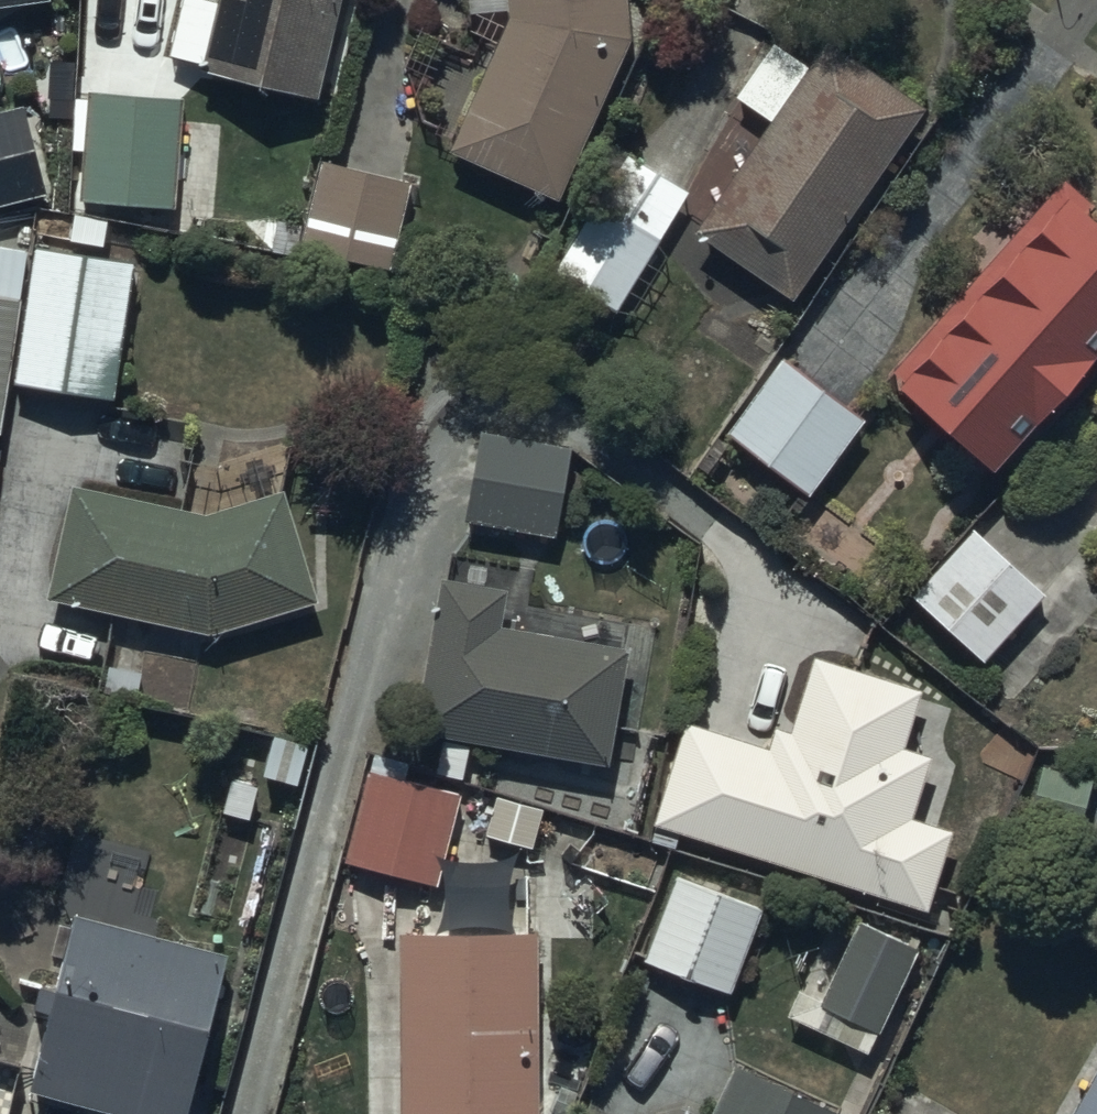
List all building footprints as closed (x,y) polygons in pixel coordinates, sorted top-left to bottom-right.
[(201,60),(324,85),(342,0),(180,0),(171,48),(202,55),(201,60)] [(626,0),(468,0),(468,5),(507,2),(507,10),(447,140),(557,191),(622,47),(630,47),(626,0)] [(791,293),(925,99),(824,31),(807,56),(772,33),(734,89),(768,113),(691,224),(791,293)] [(83,197),(172,201),(177,88),(88,85),(88,95),(72,94),(71,145),(85,146),(83,197)] [(0,103),(0,199),(35,191),(34,187),(44,185),(22,98),(0,103)] [(689,187),(626,149),(553,268),(615,306),(689,187)] [(309,245),(388,262),(392,262),(410,176),(330,158),(309,245)] [(888,368),(992,457),(1096,334),(1096,205),(1060,168),(888,368)] [(131,250),(33,239),(15,375),(111,389),(131,250)] [(27,244),(0,240),(0,416),(27,244)] [(864,412),(782,350),(726,424),(808,486),(864,412)] [(556,536),(570,444),(479,429),(465,522),(556,536)] [(207,509),(70,482),(47,596),(208,631),(319,599),(286,486),(207,509)] [(1045,586),(973,522),(911,591),(982,656),(1045,586)] [(422,729),(607,753),(622,642),(504,627),(510,582),(442,573),(422,729)] [(921,685),(813,650),(790,727),(774,721),(767,742),(685,715),(652,815),(925,905),(951,824),(910,811),(930,751),(902,742),(921,685)] [(1080,824),(1092,768),(1041,759),(1029,813),(1080,824)] [(458,787),(369,766),(346,857),(435,879),(458,787)] [(672,871),(644,956),(731,985),(760,900),(672,871)] [(73,904),(26,1076),(170,1113),(183,1113),(227,947),(73,904)] [(797,986),(786,1010),(870,1046),(914,944),(858,920),(824,998),(797,986)] [(398,926),(399,1113),(536,1113),(537,924),(398,926)] [(849,1110),(735,1055),(709,1113),(848,1113),(849,1110)] [(1068,1113),(1096,1113),(1096,1061),(1068,1113)]
